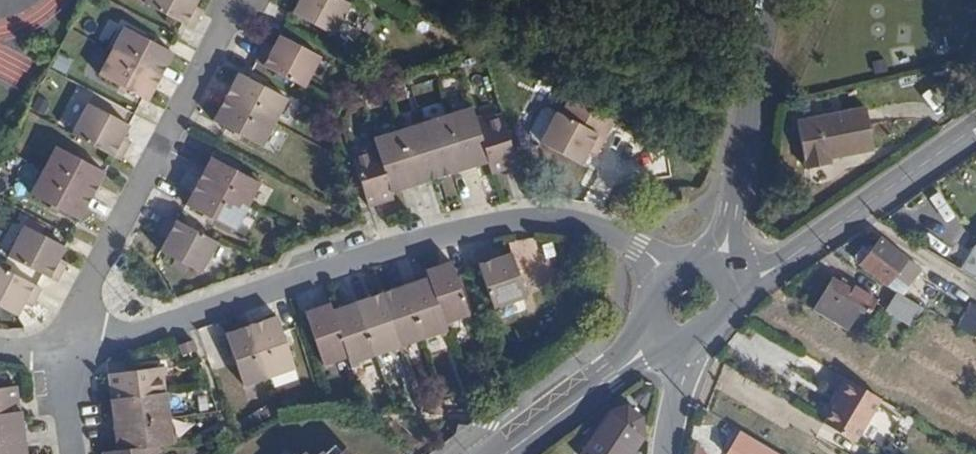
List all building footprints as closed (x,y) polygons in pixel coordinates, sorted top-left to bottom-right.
[(144,4),(192,30),(200,16),(193,12),(199,0),(146,0),(144,4)] [(293,14),(334,35),(350,5),(340,0),(299,0),(293,14)] [(124,28),(112,51),(158,76),(170,53),(124,28)] [(264,48),(255,62),(304,87),(321,57),(280,35),(271,51),(264,48)] [(158,76),(112,51),(99,76),(145,101),(158,76)] [(239,73),(227,97),(275,122),(287,98),(239,73)] [(578,99),(572,96),(565,109),(572,112),(578,99)] [(275,122),(227,97),(213,121),(261,146),(275,122)] [(599,152),(617,119),(578,99),(572,112),(565,109),(561,115),(557,114),(541,144),(581,166),(591,148),(599,152)] [(88,104),(72,134),(121,159),(128,147),(120,142),(128,126),(88,104)] [(857,104),(791,116),(798,164),(823,159),(822,153),(865,144),(857,104)] [(473,109),(449,117),(465,170),(490,162),(477,123),(473,109)] [(477,123),(490,162),(494,173),(518,166),(502,116),(477,123)] [(449,117),(425,123),(441,177),(465,170),(449,117)] [(425,123),(399,131),(416,185),(441,177),(425,123)] [(376,138),(380,148),(393,192),(416,185),(399,131),(376,138)] [(57,146),(44,170),(92,195),(104,172),(57,146)] [(380,148),(353,157),(370,208),(396,201),(393,192),(380,148)] [(212,156),(199,180),(247,205),(260,181),(212,156)] [(92,195),(44,170),(31,195),(78,221),(92,195)] [(247,205),(199,180),(186,205),(234,229),(247,205)] [(219,240),(169,215),(162,228),(170,232),(161,249),(201,271),(219,240)] [(25,225),(8,256),(58,281),(66,267),(58,263),(65,247),(25,225)] [(879,237),(859,261),(885,281),(893,272),(905,281),(916,266),(879,237)] [(493,252),(478,257),(496,310),(529,300),(514,255),(497,260),(493,252)] [(427,268),(430,277),(446,322),(470,313),(452,260),(427,268)] [(19,315),(29,296),(36,300),(42,287),(0,265),(0,305),(19,315)] [(832,277),(818,301),(851,320),(861,302),(873,309),(879,299),(858,286),(857,284),(843,276),(839,280),(832,277)] [(430,277),(405,285),(424,338),(448,330),(446,322),(430,277)] [(405,285),(382,293),(400,346),(424,338),(405,285)] [(893,292),(884,310),(899,319),(896,324),(908,330),(920,306),(895,291),(893,292)] [(382,293),(357,302),(375,355),(400,346),(382,293)] [(851,320),(818,301),(816,306),(848,325),(851,320)] [(333,311),(330,302),(307,310),(325,364),(349,356),(333,311)] [(375,355),(357,302),(333,311),(349,356),(351,363),(375,355)] [(975,336),(975,307),(970,304),(957,329),(975,338),(975,336)] [(278,316),(253,324),(271,375),(296,367),(278,316)] [(271,375),(253,324),(227,333),(245,385),(271,375)] [(193,341),(180,345),(184,354),(196,351),(193,341)] [(111,375),(114,399),(167,392),(164,369),(111,375)] [(836,396),(822,421),(855,440),(880,396),(841,373),(830,393),(836,396)] [(23,411),(18,386),(0,389),(0,415),(23,411)] [(114,399),(117,425),(172,418),(169,392),(167,392),(114,399)] [(576,453),(626,453),(630,445),(640,415),(625,404),(595,426),(576,453)] [(26,438),(23,411),(0,415),(0,441),(26,438)] [(172,418),(117,425),(120,450),(158,446),(175,443),(172,418)] [(0,441),(0,453),(28,453),(26,438),(0,441)] [(732,440),(724,453),(725,453),(755,453),(732,440)] [(337,445),(327,453),(324,450),(319,453),(346,453),(337,445)] [(105,452),(105,453),(159,453),(158,446),(120,450),(105,452)]
